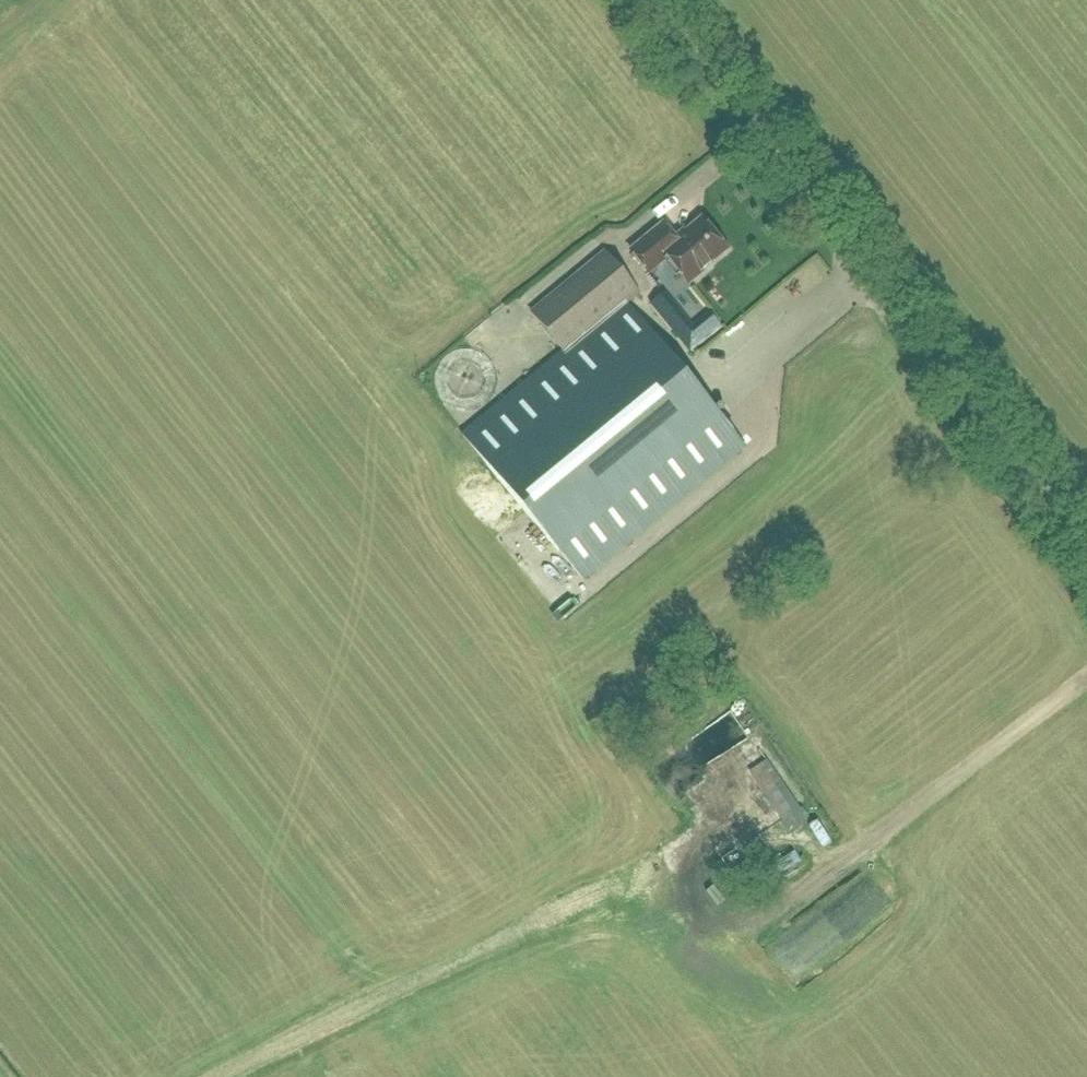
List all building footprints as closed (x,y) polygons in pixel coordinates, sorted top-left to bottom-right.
[(727,249),(702,218),(677,238),(664,222),(631,248),(650,273),(667,259),(687,284),(703,271),(702,269),(727,249)] [(604,252),(531,313),(564,352),(638,292),(604,252)] [(669,507),(743,446),(625,303),(465,433),(581,579),(669,507)] [(463,335),(468,347),(491,336),(485,324),(463,335)] [(799,811),(765,762),(748,773),(782,823),(780,825),(787,835),(809,821),(801,810),(799,811)] [(831,889),(811,903),(817,912),(837,898),(831,889)]
